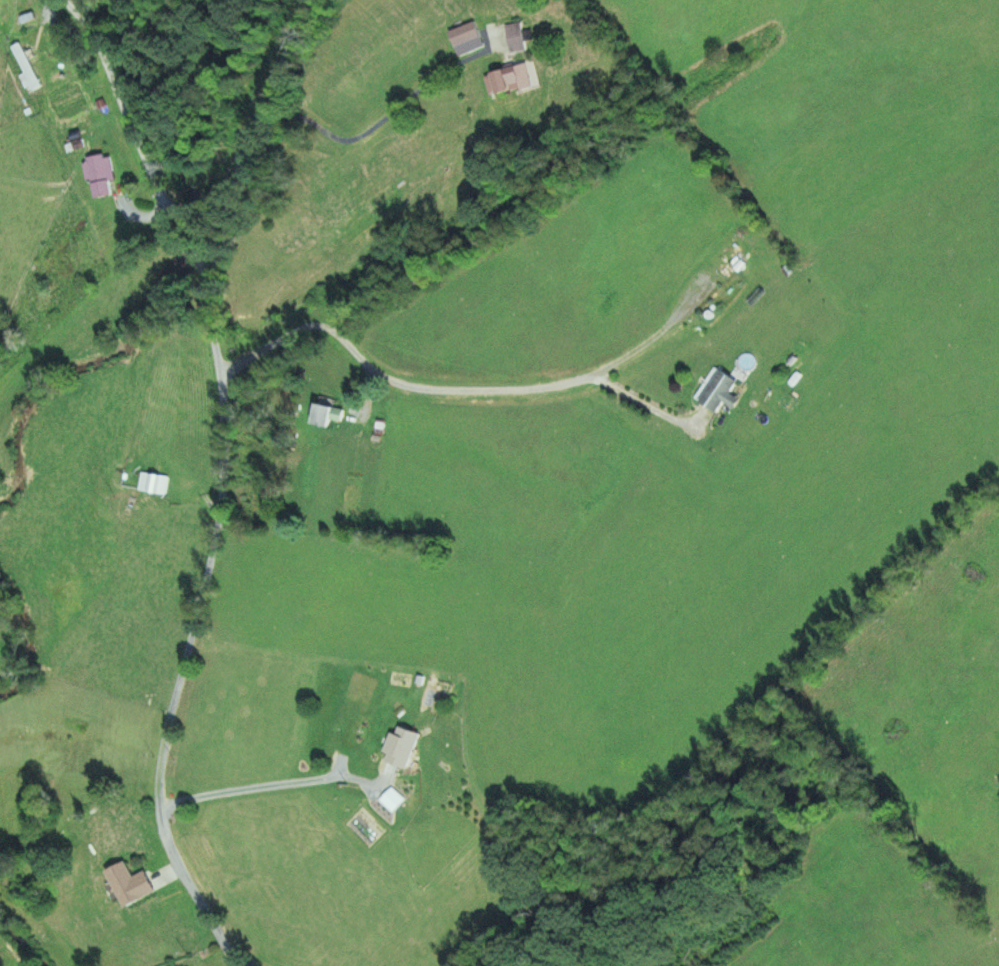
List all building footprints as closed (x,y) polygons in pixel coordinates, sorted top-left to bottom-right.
[(459,58),(484,47),(473,22),(448,33),(459,58)] [(505,26),(510,54),(525,51),(520,23),(505,26)] [(484,76),(491,99),(531,87),(525,64),(484,76)] [(92,201),(111,196),(108,183),(115,181),(109,154),(83,160),(92,201)] [(734,409),(740,399),(730,393),(737,381),(715,368),(696,400),(717,412),(723,402),(734,409)] [(343,421),(345,409),(314,403),(310,424),(329,428),(331,419),(343,421)] [(139,490),(167,495),(171,477),(143,472),(139,490)] [(382,761),(407,770),(420,734),(395,725),(382,761)] [(106,869),(121,907),(155,893),(146,871),(132,877),(125,861),(106,869)]
